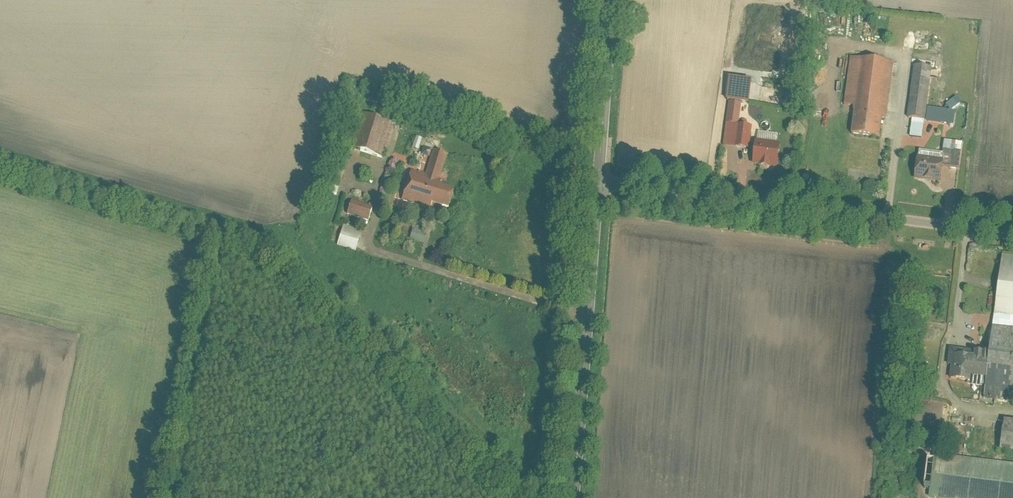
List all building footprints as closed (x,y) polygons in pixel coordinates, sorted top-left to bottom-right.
[(901,112),(910,113),(907,131),(921,133),(933,61),(910,58),(901,112)] [(852,109),(848,138),(874,142),(877,122),(881,122),(889,66),(847,60),(841,107),(852,109)] [(953,111),(963,103),(958,96),(947,104),(953,111)] [(349,106),(338,140),(379,154),(390,119),(349,106)] [(729,118),(725,139),(742,142),(745,121),(729,118)] [(420,125),(415,141),(481,160),(486,144),(420,125)] [(749,162),(774,165),(777,140),(752,138),(749,162)] [(910,176),(940,180),(942,163),(956,165),(959,149),(943,146),(941,156),(913,152),(910,176)] [(446,215),(448,208),(455,186),(439,181),(448,155),(427,148),(420,170),(407,166),(396,199),(446,215)] [(337,196),(340,187),(326,183),(323,192),(337,196)] [(348,215),(366,221),(370,207),(352,201),(348,215)] [(332,245),(352,252),(359,231),(339,224),(332,245)] [(424,244),(429,231),(415,227),(411,239),(424,244)] [(994,316),(1012,318),(1012,259),(1000,257),(994,316)] [(991,333),(988,358),(951,354),(948,380),(983,384),(982,401),(1012,405),(1012,335),(991,333)] [(1004,423),(1000,454),(1012,456),(1012,424),(1004,423)] [(935,459),(931,497),(1012,497),(1012,468),(935,459)]
